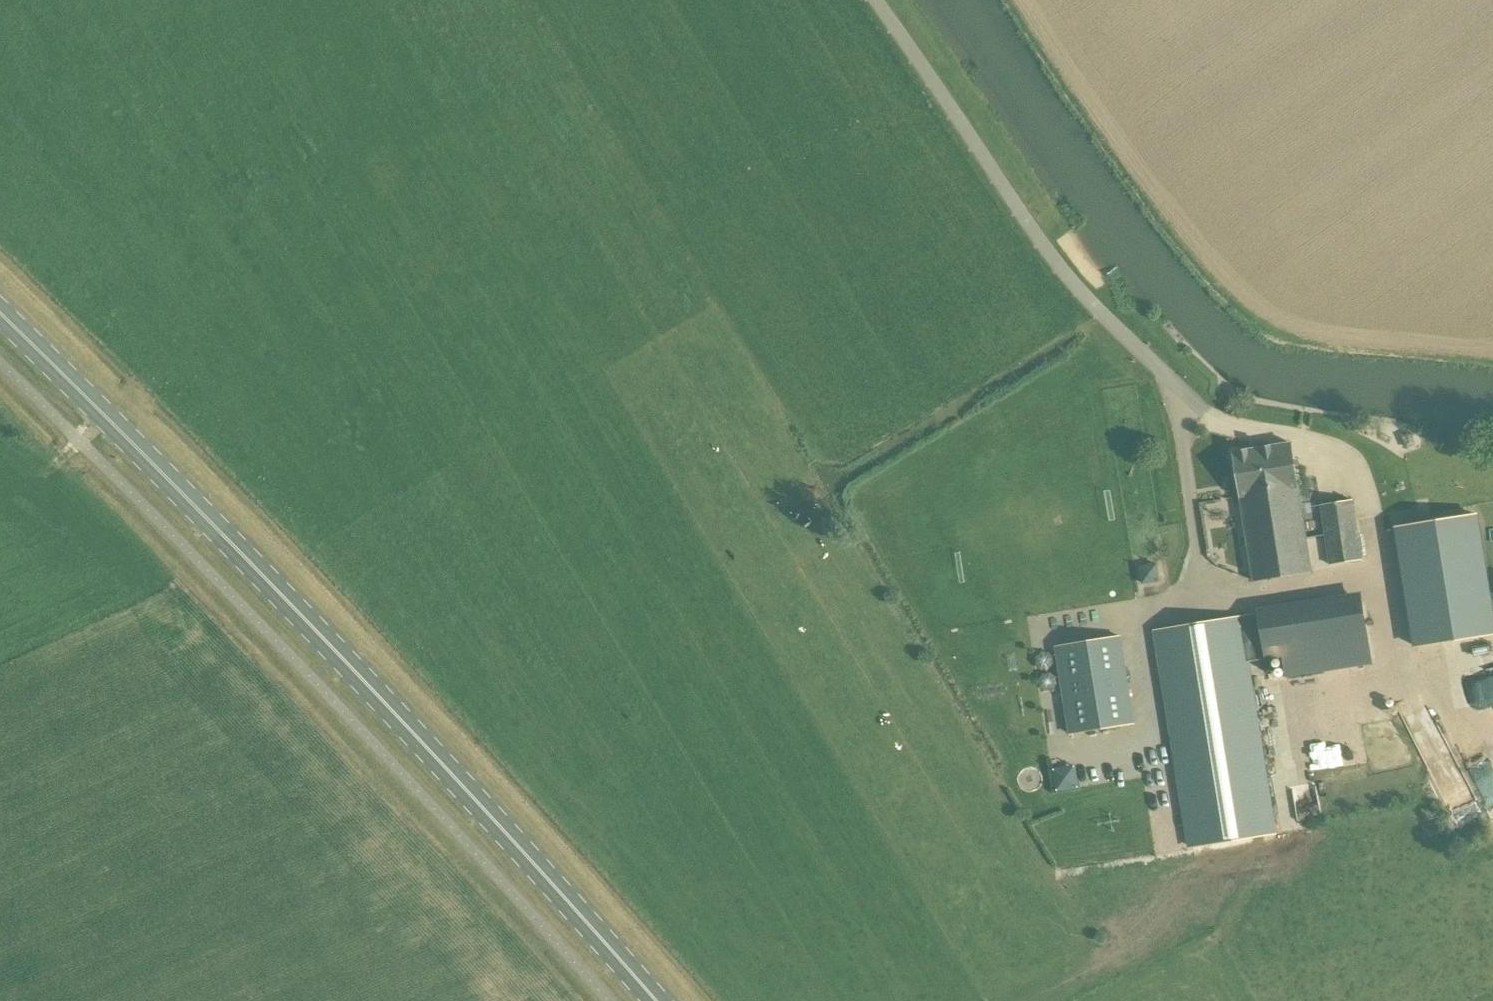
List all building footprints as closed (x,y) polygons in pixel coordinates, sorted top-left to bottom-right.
[(1409,430),(1402,433),(1407,445),(1415,442),(1409,430)] [(1232,451),(1252,582),(1312,573),(1292,442),(1232,451)] [(1353,500),(1320,505),(1329,564),(1362,559),(1353,500)] [(1397,525),(1416,646),(1492,634),(1492,600),(1479,512),(1397,525)] [(1155,562),(1138,565),(1141,582),(1158,579),(1155,562)] [(1365,664),(1354,597),(1155,630),(1176,756),(1260,742),(1247,662),(1265,659),(1265,660),(1282,657),(1285,677),(1365,664)] [(1121,635),(1055,646),(1069,734),(1135,724),(1121,635)] [(1260,742),(1176,756),(1191,847),(1274,833),(1260,742)]
